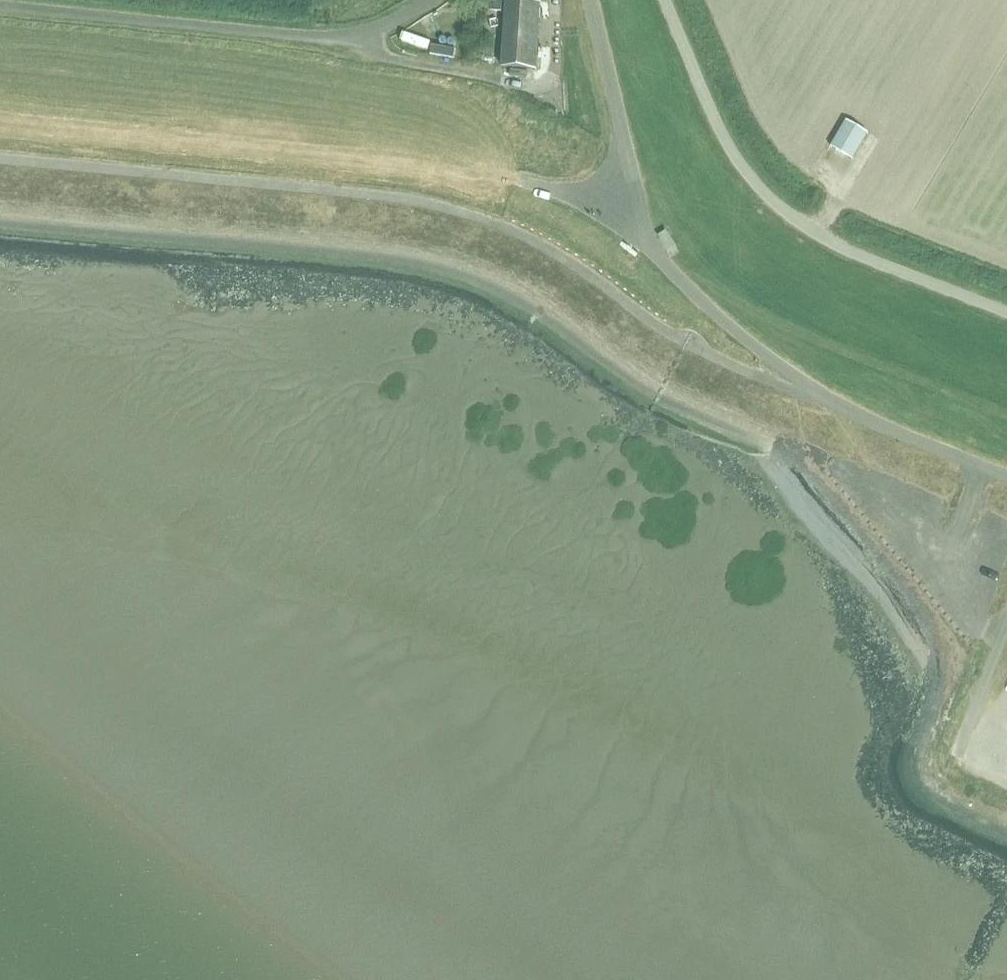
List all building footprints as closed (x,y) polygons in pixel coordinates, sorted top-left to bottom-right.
[(538,69),(542,4),(506,2),(503,67),(538,69)] [(503,16),(503,3),(493,3),(493,16),(503,16)] [(832,147),(853,159),(868,133),(847,121),(832,147)] [(676,245),(667,231),(659,236),(669,250),(676,245)]
